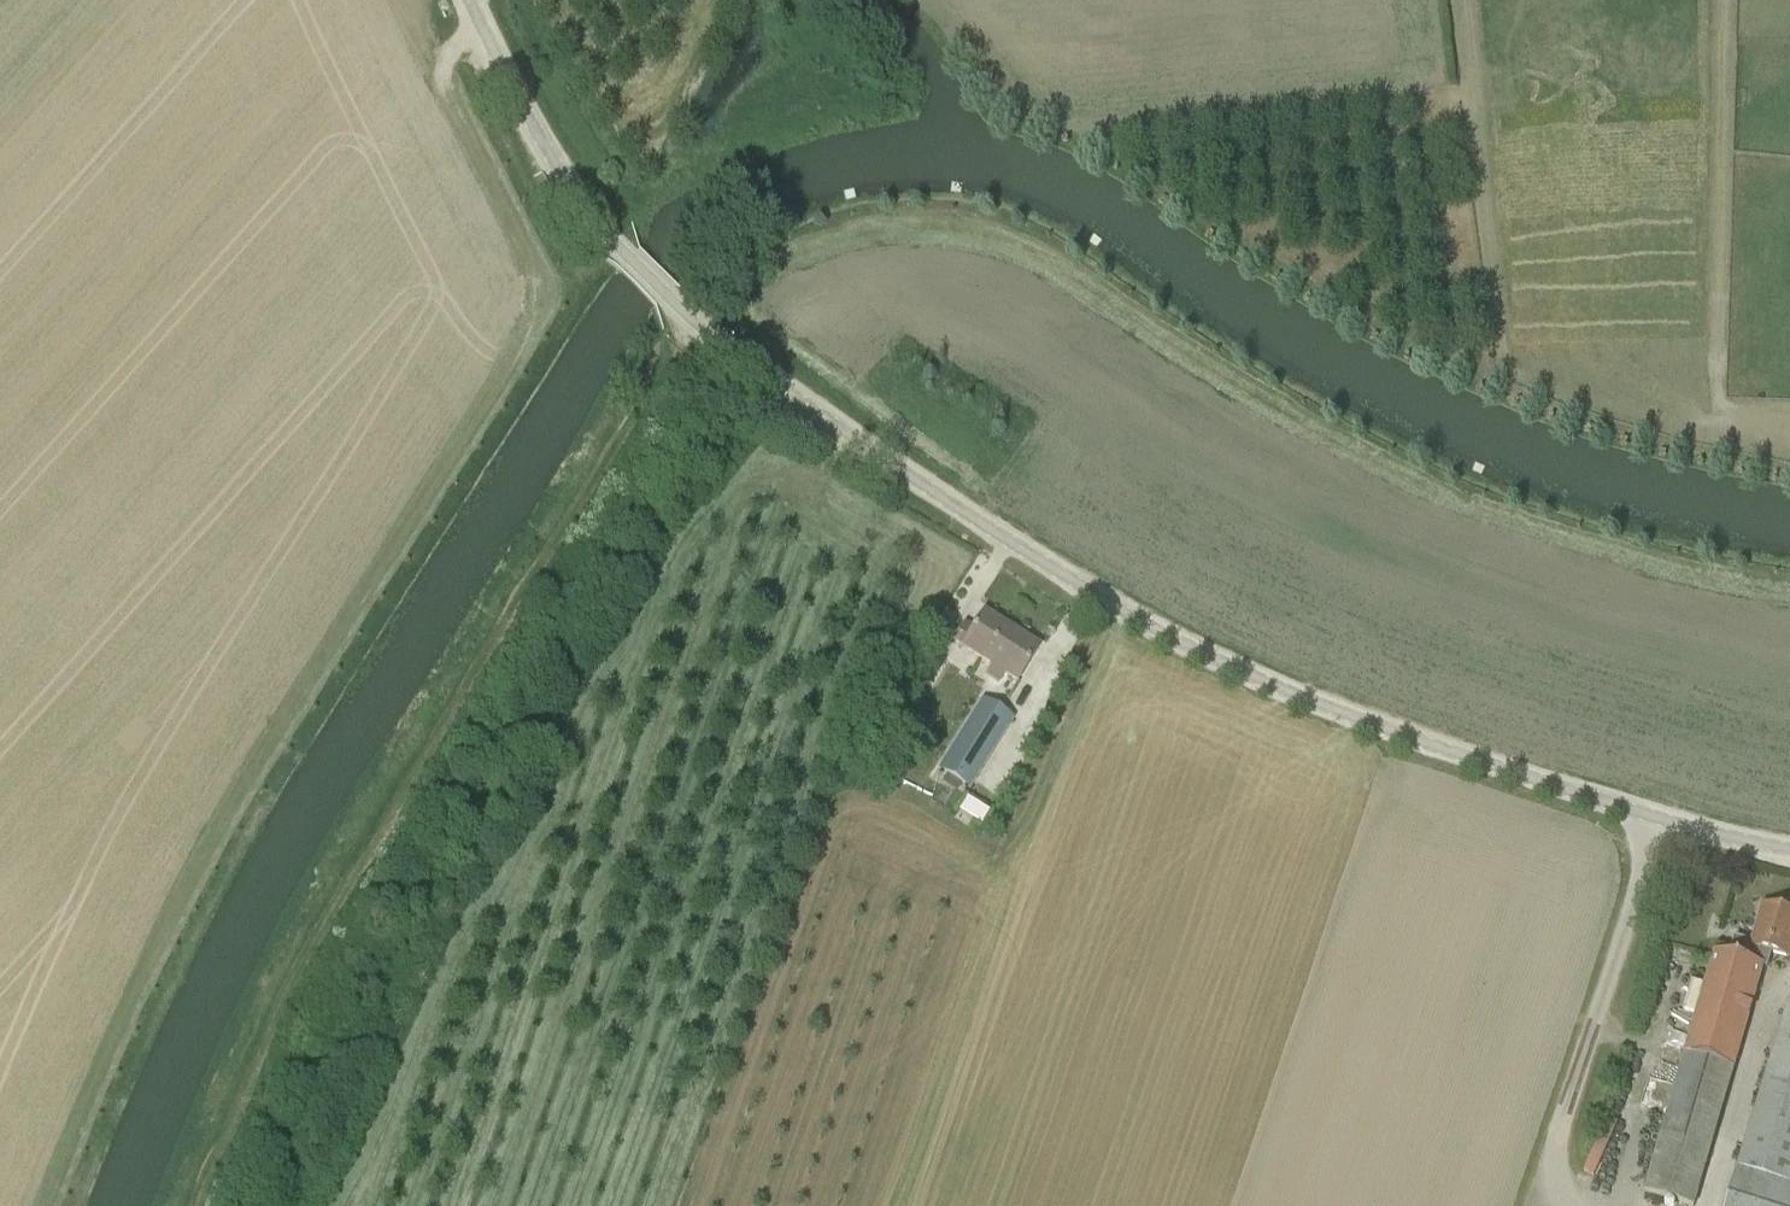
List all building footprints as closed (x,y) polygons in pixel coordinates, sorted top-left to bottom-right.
[(951,644),(961,650),(989,669),(984,678),(997,686),(1003,677),(1014,684),(1038,648),(984,613),(974,630),(964,623),(951,644)] [(937,771),(970,789),(1013,720),(982,700),(937,771)] [(988,824),(996,810),(973,797),(965,810),(988,824)] [(1789,960),(1789,914),(1763,906),(1752,944),(1734,939),(1729,956),(1715,952),(1644,1192),(1689,1205),(1695,1205),(1764,967),(1767,968),(1771,955),(1789,960)] [(1789,1006),(1738,1168),(1789,1185),(1789,1006)] [(1594,1174),(1616,1122),(1606,1118),(1584,1170),(1594,1174)] [(1738,1168),(1737,1168),(1726,1205),(1789,1205),(1789,1185),(1738,1168)]
